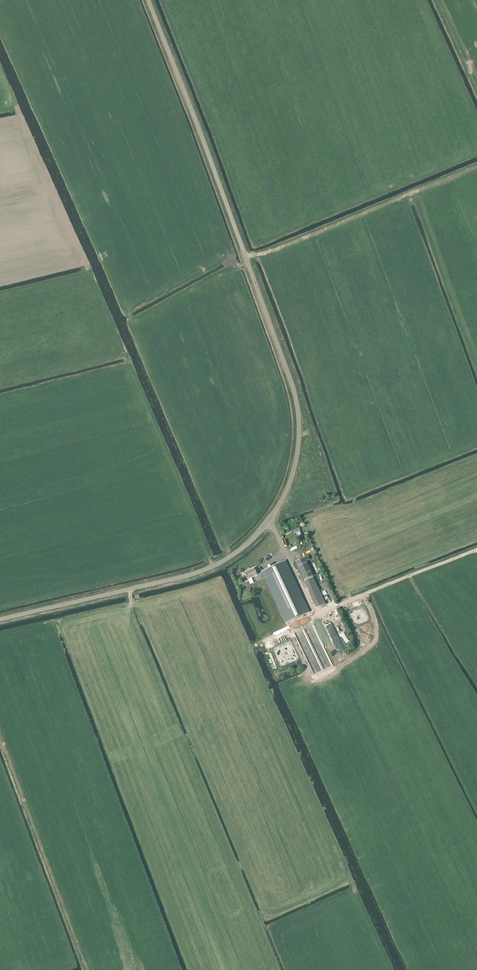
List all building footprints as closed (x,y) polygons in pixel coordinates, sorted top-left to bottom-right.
[(304,580),(313,576),(307,561),(310,559),(308,556),(295,562),(304,580)] [(309,612),(285,561),(262,572),(262,573),(257,575),(254,568),(244,573),(247,580),(255,576),(258,582),(265,578),(286,623),(309,612)] [(318,608),(325,605),(317,586),(309,590),(318,608)] [(345,649),(334,624),(327,627),(338,652),(345,649)] [(319,631),(326,645),(332,642),(325,629),(319,631)]
